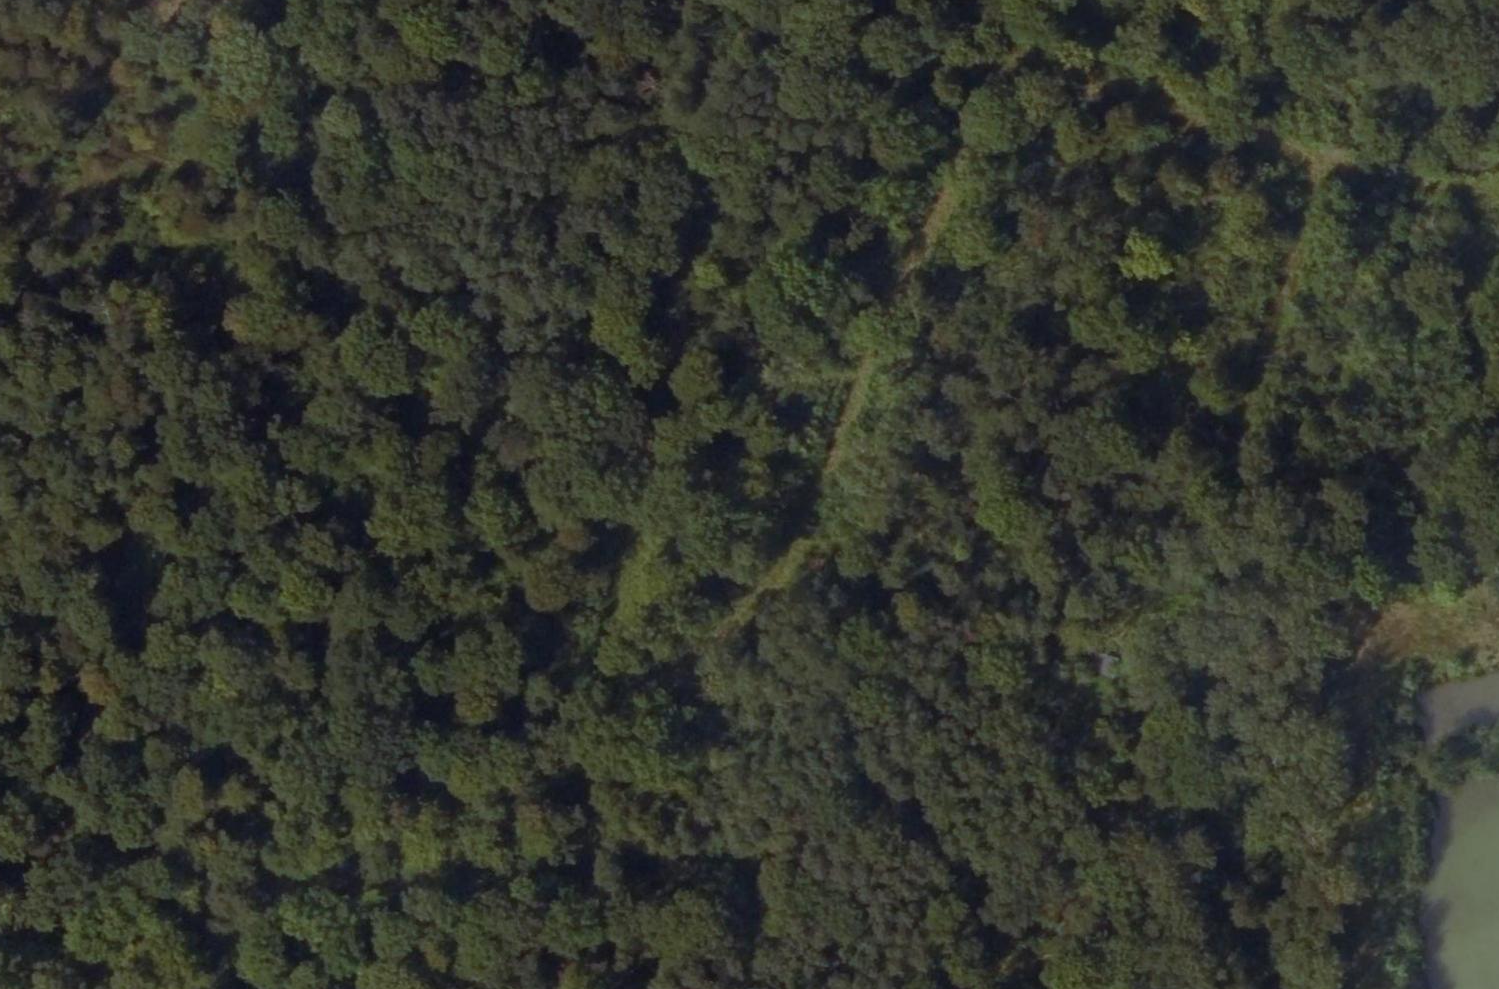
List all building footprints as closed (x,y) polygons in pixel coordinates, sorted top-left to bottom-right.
[(1095,652),(1089,671),(1113,679),(1119,660),(1095,652)]
